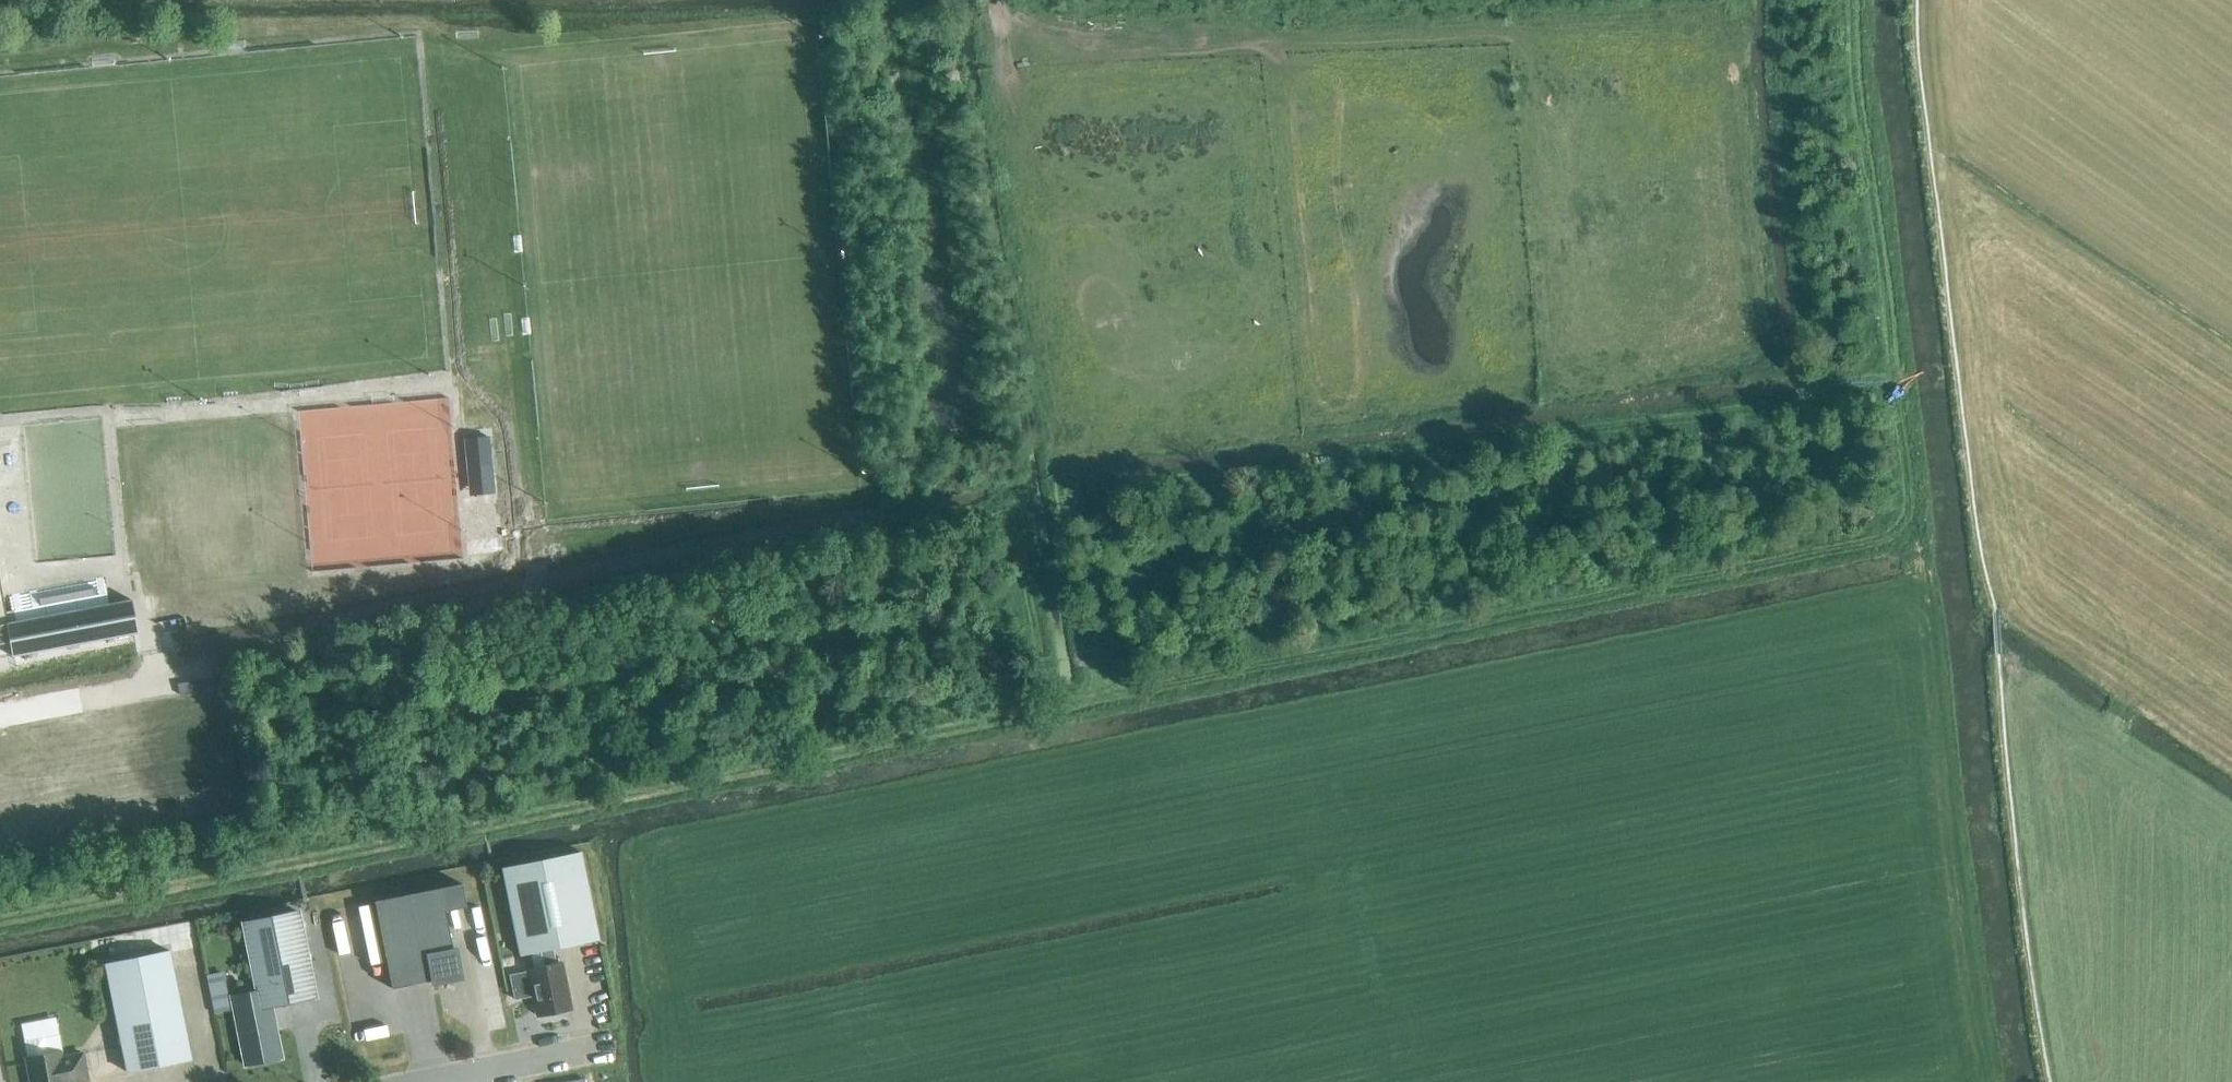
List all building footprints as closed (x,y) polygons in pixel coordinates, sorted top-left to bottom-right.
[(488,465),(466,468),(469,494),(491,491),(488,465)] [(10,643),(13,657),(137,633),(130,600),(108,604),(104,585),(9,604),(11,611),(5,612),(0,586),(0,645),(10,643)] [(555,962),(552,949),(599,939),(581,851),(501,868),(519,956),(539,952),(542,964),(526,968),(536,1017),(573,1010),(563,960),(555,962)] [(453,953),(445,911),(466,907),(461,884),(374,902),(392,989),(436,980),(436,981),(459,976),(454,953),(453,953)] [(244,1067),(284,1059),(273,1006),(315,997),(297,911),(244,922),(257,990),(229,995),(244,1067)] [(126,1072),(191,1059),(169,951),(104,964),(126,1072)] [(45,1036),(23,1041),(32,1081),(85,1081),(88,1081),(83,1054),(60,1058),(59,1052),(48,1055),(45,1036)]
